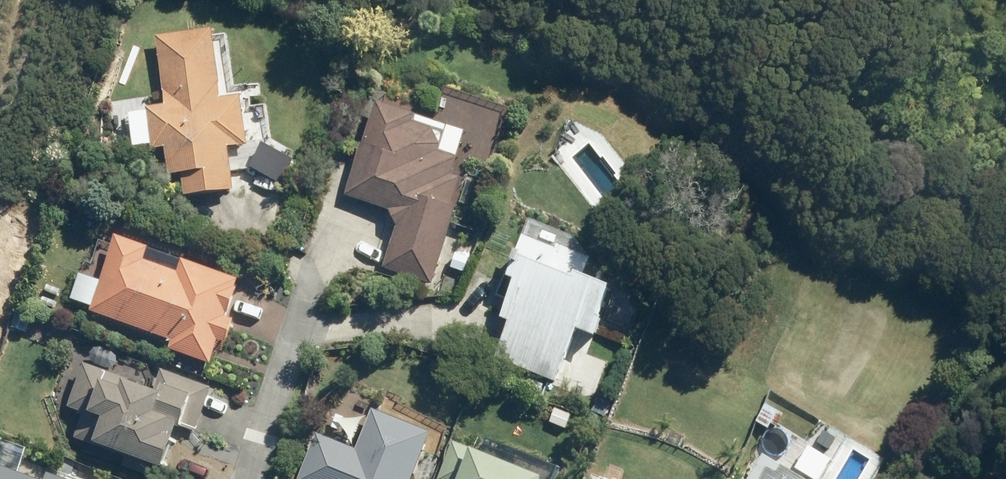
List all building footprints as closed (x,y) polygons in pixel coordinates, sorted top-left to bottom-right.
[(169,102),(149,105),(154,147),(168,146),(171,174),(184,173),(186,195),(237,189),(232,147),(251,145),(245,96),(226,99),(218,28),(161,35),(169,102)] [(436,129),(414,122),(418,113),(378,101),(348,195),(393,210),(401,225),(387,270),(435,285),(458,210),(454,208),(464,176),(456,174),(461,158),(441,151),(444,145),(436,129)] [(93,310),(174,340),(172,348),(215,364),(223,341),(232,344),(241,320),(233,317),(245,282),(188,261),(184,273),(151,261),(154,249),(120,237),(93,310)] [(520,324),(504,359),(565,387),(591,332),(610,341),(619,322),(618,321),(631,292),(596,277),(603,261),(571,247),(569,251),(544,240),(525,282),(530,284),(513,321),(520,324)] [(459,252),(454,267),(467,272),(472,258),(459,252)] [(19,312),(14,327),(27,332),(32,316),(19,312)] [(86,411),(77,436),(129,456),(126,466),(159,478),(165,478),(185,425),(198,430),(214,388),(166,370),(158,390),(87,363),(71,406),(86,411)] [(301,478),(415,478),(434,434),(375,411),(359,451),(320,435),(301,478)] [(675,433),(670,444),(680,448),(685,437),(675,433)] [(463,445),(450,478),(547,478),(463,445)] [(1,451),(0,455),(0,478),(77,478),(1,451)] [(797,468),(792,477),(781,471),(777,478),(815,478),(797,468)]
